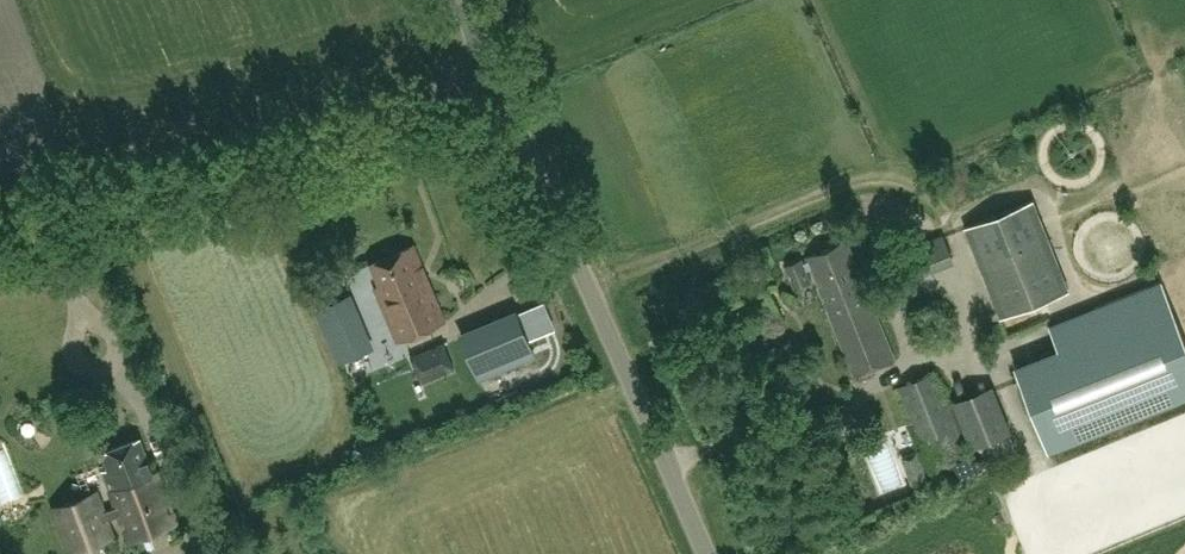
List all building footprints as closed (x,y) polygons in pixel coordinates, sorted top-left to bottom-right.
[(966,224),(1002,314),(1069,287),(1034,197),(966,224)] [(908,243),(917,267),(957,253),(948,228),(908,243)] [(802,261),(801,257),(784,264),(792,283),(809,277),(805,268),(810,266),(852,372),(893,356),(873,307),(874,307),(847,238),(806,254),(807,259),(802,261)] [(370,260),(379,283),(374,286),(395,340),(444,320),(413,243),(370,260)] [(1184,392),(1184,340),(1162,281),(1095,307),(1104,330),(1015,365),(1048,447),(1054,444),(1056,448),(1064,445),(1062,441),(1184,392)] [(358,291),(316,308),(336,360),(379,344),(358,291)] [(1074,307),(1055,315),(1063,335),(1082,327),(1074,307)] [(460,335),(479,378),(535,353),(517,311),(460,335)] [(443,345),(420,361),(438,386),(461,369),(443,345)] [(962,448),(932,372),(900,385),(930,461),(962,448)] [(972,445),(1008,430),(990,384),(954,398),(972,445)] [(70,550),(113,534),(107,517),(118,513),(127,536),(176,518),(158,470),(152,473),(139,435),(101,449),(107,466),(102,468),(115,505),(104,509),(97,490),(54,506),(70,550)] [(0,459),(0,472),(6,508),(26,504),(18,456),(0,459)]
